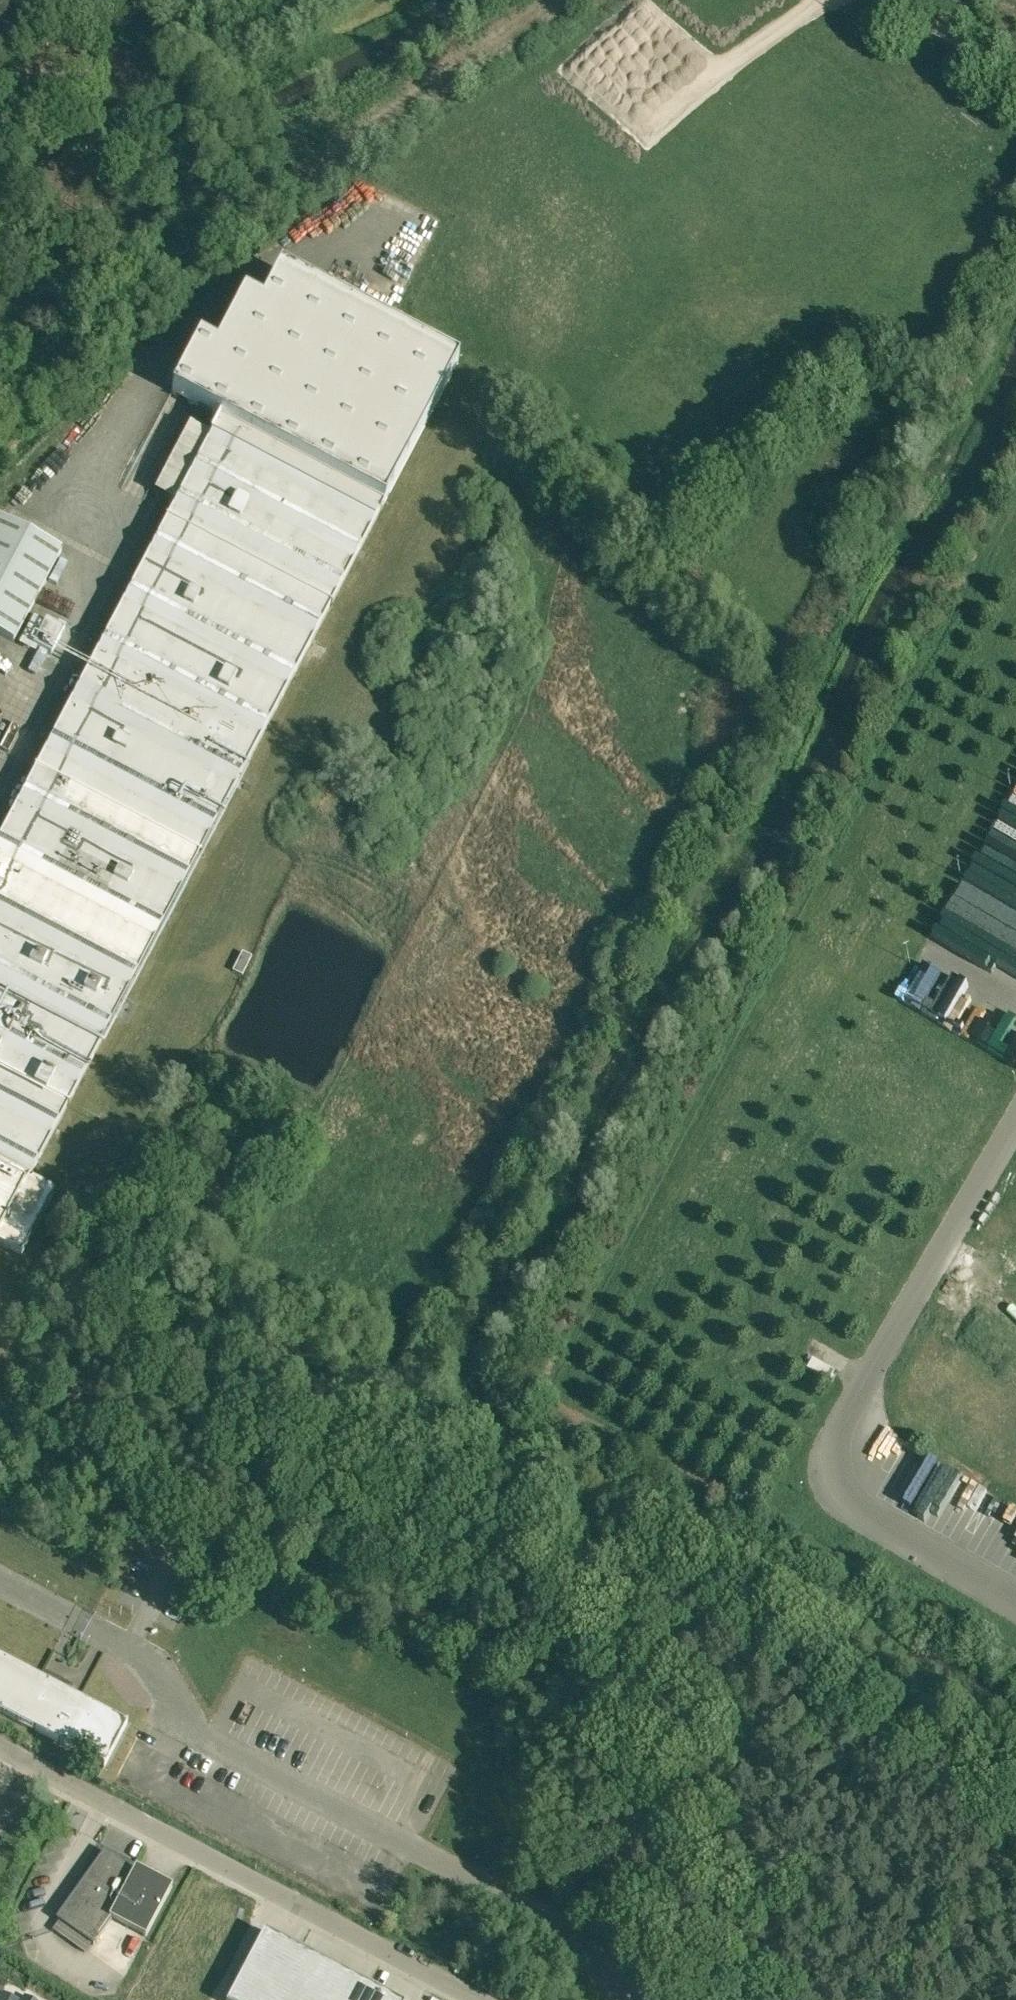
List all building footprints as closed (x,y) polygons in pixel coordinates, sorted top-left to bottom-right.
[(216,416),(220,418),(211,435),(200,457),(187,481),(176,503),(154,544),(147,558),(99,649),(84,677),(65,714),(62,719),(53,735),(2,833),(0,837),(0,1245),(6,1248),(21,1256),(54,1191),(44,1186),(37,1182),(29,1178),(30,1177),(38,1162),(41,1156),(90,1064),(235,786),(239,779),(383,504),(396,481),(446,385),(457,364),(458,363),(454,360),(393,328),(280,269),(262,305),(244,296),(225,331),(216,348),(199,339),(179,377),(171,392),(198,407),(216,416)] [(14,642),(62,551),(0,519),(0,635),(14,642)] [(46,655),(60,630),(44,622),(30,646),(35,649),(23,668),(30,672),(41,652),(46,655)] [(233,970),(243,975),(251,957),(242,952),(233,970)] [(97,1764),(104,1768),(127,1723),(126,1722),(126,1723),(69,1693),(44,1680),(39,1677),(0,1657),(0,1713),(97,1764)] [(63,1910),(57,1919),(93,1945),(111,1919),(121,1924),(135,1932),(145,1937),(172,1886),(162,1881),(147,1873),(135,1867),(133,1872),(105,1852),(83,1882),(85,1883),(83,1885),(81,1888),(80,1887),(63,1910)] [(227,1999),(396,1999),(264,1930),(227,1999)] [(83,1937),(76,1946),(84,1952),(91,1943),(83,1937)]
